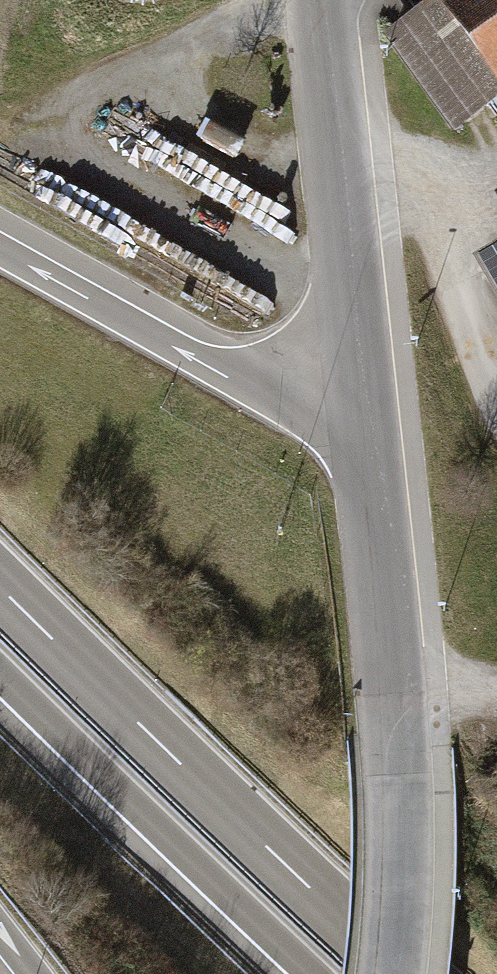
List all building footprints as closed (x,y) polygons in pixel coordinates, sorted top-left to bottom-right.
[(496,88),(496,0),(428,0),(386,31),(453,119),(496,87),(496,88)] [(463,252),(496,307),(496,231),(463,252)]
